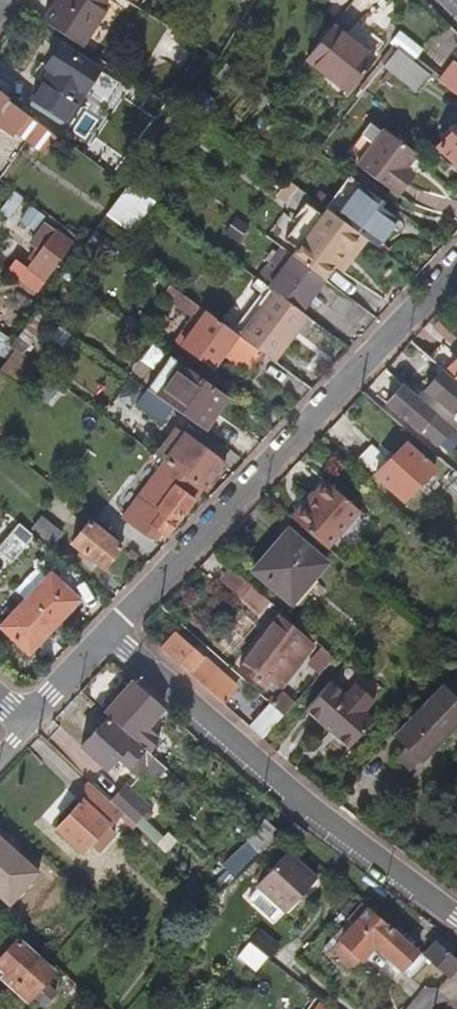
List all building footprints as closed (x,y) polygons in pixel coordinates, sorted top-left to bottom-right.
[(97,0),(46,0),(36,17),(74,40),(97,0)] [(376,58),(335,25),(308,58),(349,91),(376,58)] [(96,67),(59,44),(45,67),(51,71),(32,100),(63,119),(96,67)] [(430,73),(399,49),(385,66),(415,90),(430,73)] [(450,60),(436,78),(456,95),(456,66),(450,60)] [(0,95),(0,121),(45,154),(59,136),(0,95)] [(191,130),(208,108),(193,96),(186,108),(178,119),(191,130)] [(435,148),(456,167),(456,124),(435,148)] [(360,166),(400,198),(412,182),(404,176),(408,170),(420,156),(388,130),(386,133),(376,126),(368,137),(377,144),(360,166)] [(416,177),(408,170),(404,176),(412,182),(416,177)] [(337,212),(361,181),(352,173),(327,204),(329,206),(337,212)] [(287,196),(299,181),(291,175),(279,190),(287,196)] [(398,218),(380,204),(384,199),(361,181),(337,212),(369,238),(377,244),(398,218)] [(23,199),(14,192),(0,211),(9,218),(23,199)] [(342,271),(369,238),(337,212),(329,206),(324,211),(309,198),(294,216),(298,220),(286,234),(297,244),(290,251),(324,279),(335,265),(342,271)] [(34,232),(45,217),(31,207),(20,221),(34,232)] [(71,241),(54,229),(41,249),(36,246),(30,256),(34,259),(28,268),(15,259),(7,270),(37,291),(71,241)] [(88,241),(75,232),(72,237),(85,245),(88,241)] [(108,254),(114,244),(98,232),(91,243),(84,254),(91,259),(99,248),(108,254)] [(323,284),(279,249),(256,278),(273,291),(300,312),(323,284)] [(238,337),(177,291),(173,296),(177,300),(174,304),(193,318),(175,341),(213,370),(224,355),(249,374),(263,356),(238,337)] [(271,362),(306,316),(300,312),(273,291),(238,337),(263,356),(271,362)] [(26,361),(34,351),(22,341),(16,350),(14,353),(25,361),(26,361)] [(456,359),(439,343),(426,358),(442,371),(456,384),(456,358),(456,359)] [(226,398),(168,356),(144,388),(146,390),(171,408),(201,431),(226,398)] [(433,415),(384,370),(373,381),(390,397),(384,404),(417,434),(433,415)] [(456,408),(456,384),(442,371),(424,391),(451,415),(456,408)] [(45,406),(59,386),(48,378),(44,384),(34,398),(45,406)] [(159,424),(171,408),(146,390),(134,405),(159,424)] [(202,494),(225,464),(185,434),(180,441),(171,434),(154,458),(172,471),(199,492),(202,494)] [(431,472),(403,446),(373,478),(402,504),(431,472)] [(159,545),(199,492),(172,471),(152,497),(140,488),(134,496),(158,514),(144,533),(159,545)] [(452,474),(444,483),(449,488),(446,491),(456,502),(456,479),(452,474)] [(325,550),(357,512),(323,483),(310,498),(312,500),(293,522),(325,550)] [(59,533),(41,518),(31,530),(50,545),(59,533)] [(17,523),(0,544),(0,554),(11,563),(33,536),(17,523)] [(118,549),(87,523),(70,544),(101,570),(118,549)] [(291,605),(325,566),(289,535),(255,574),(291,605)] [(266,602),(230,570),(218,584),(254,615),(266,602)] [(78,602),(50,576),(0,629),(28,655),(78,602)] [(272,695),(313,648),(284,622),(253,656),(248,652),(238,664),(271,694),(272,695)] [(212,674),(198,662),(201,659),(174,635),(170,640),(169,639),(159,650),(220,703),(229,693),(210,676),(212,674)] [(318,676),(332,659),(321,649),(306,665),(318,676)] [(345,747),(372,717),(364,709),(374,698),(355,681),(345,692),(330,679),(302,710),(326,731),(343,746),(345,747)] [(162,707),(132,681),(118,697),(123,702),(114,712),(139,733),(162,707)] [(418,759),(456,719),(456,686),(448,695),(441,687),(394,735),(406,747),(418,759)] [(283,714),(292,704),(280,694),(276,698),(272,695),(271,694),(265,699),(270,703),(283,714)] [(261,739),(283,714),(270,703),(248,728),(261,739)] [(138,751),(104,720),(79,747),(103,769),(115,756),(139,777),(147,769),(156,777),(164,768),(141,747),(138,751)] [(343,746),(326,731),(322,735),(339,750),(343,746)] [(418,759),(406,747),(396,757),(406,769),(418,759)] [(80,800),(56,826),(83,850),(90,842),(99,850),(116,831),(107,823),(115,814),(117,817),(120,814),(138,830),(142,825),(139,822),(117,803),(90,779),(75,796),(80,800)] [(153,807),(131,787),(117,803),(139,822),(146,813),(152,818),(157,812),(152,808),(153,807)] [(278,833),(263,820),(245,840),(248,842),(260,853),(278,833)] [(306,832),(294,822),(285,830),(298,841),(306,832)] [(236,877),(261,854),(260,853),(248,842),(225,865),(236,877)] [(287,910),(316,877),(285,850),(256,884),(287,910)] [(214,900),(219,894),(216,890),(210,897),(214,900)] [(423,955),(364,904),(347,923),(353,928),(331,952),(331,953),(335,957),(337,955),(353,971),(361,962),(362,963),(375,948),(409,977),(425,958),(423,955)] [(353,928),(347,923),(326,948),(331,952),(353,928)] [(51,975),(15,941),(0,957),(0,975),(3,978),(0,981),(0,983),(24,1004),(30,997),(43,1008),(54,996),(42,985),(51,975)] [(435,941),(423,955),(425,958),(438,969),(449,978),(456,968),(456,961),(435,941)]
